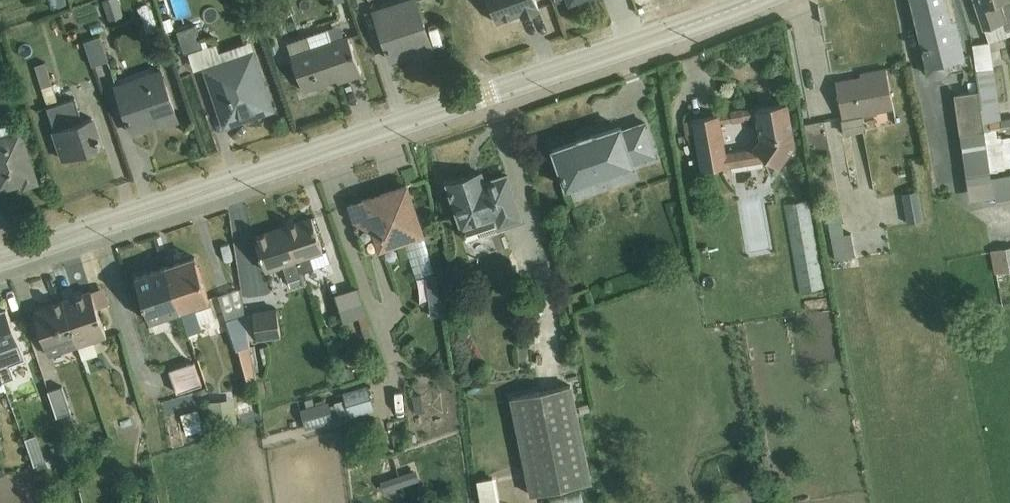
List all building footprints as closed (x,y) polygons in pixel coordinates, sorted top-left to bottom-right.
[(51,9),(67,5),(65,0),(49,0),(51,9)] [(102,1),(109,22),(124,17),(118,0),(106,0),(102,1)] [(373,11),(390,61),(407,56),(406,52),(413,50),(415,57),(433,51),(415,0),(407,0),(373,11)] [(496,24),(520,15),(521,19),(540,13),(535,0),(487,0),(496,24)] [(932,64),(924,66),(926,76),(931,79),(935,80),(939,79),(944,78),(947,75),(950,70),(947,60),(965,56),(956,19),(949,20),(944,0),(913,0),(932,64)] [(990,173),(1004,170),(1004,168),(1009,167),(1009,141),(1009,137),(997,138),(997,131),(1009,128),(1009,115),(1008,115),(1008,111),(1000,112),(989,41),(1009,37),(1009,1),(1009,0),(974,0),(988,41),(971,45),(979,92),(990,173)] [(232,110),(236,121),(271,110),(248,43),(219,53),(216,44),(208,47),(205,39),(201,41),(195,26),(177,32),(184,54),(187,53),(193,71),(205,67),(221,114),(232,110)] [(332,42),(343,38),(339,26),(328,30),(332,42)] [(332,42),(328,30),(286,45),(303,92),(336,80),(338,84),(361,76),(347,37),(343,38),(332,42)] [(101,37),(84,43),(92,67),(109,61),(101,37)] [(45,63),(34,67),(47,104),(58,101),(45,63)] [(837,82),(835,82),(842,119),(863,115),(863,117),(878,114),(877,113),(894,109),(886,69),(860,74),(861,82),(838,86),(837,82)] [(160,70),(114,85),(131,134),(161,124),(162,128),(178,123),(160,70)] [(990,173),(979,92),(953,96),(966,178),(990,173)] [(75,99),(47,109),(64,161),(102,148),(93,119),(83,122),(75,99)] [(730,110),(731,112),(717,114),(717,116),(693,120),(695,133),(702,171),(769,161),(780,169),(796,146),(787,104),(756,109),(755,108),(743,110),(743,108),(730,110)] [(232,110),(221,114),(225,125),(236,121),(232,110)] [(855,157),(852,133),(833,136),(830,117),(801,121),(804,149),(838,144),(840,159),(855,157)] [(695,133),(693,120),(684,122),(686,135),(695,133)] [(579,142),(552,151),(566,191),(635,167),(634,165),(657,157),(645,123),(622,132),(620,128),(593,137),(593,136),(578,141),(579,142)] [(0,129),(0,192),(22,184),(24,189),(37,184),(20,131),(10,135),(7,126),(0,129)] [(966,178),(970,202),(995,198),(995,202),(1009,200),(1009,176),(991,178),(990,173),(966,178)] [(470,189),(484,184),(480,174),(466,179),(470,189)] [(470,189),(466,179),(447,186),(466,241),(470,243),(477,241),(479,237),(523,222),(507,177),(484,184),(470,189)] [(406,187),(349,206),(366,256),(404,244),(415,280),(434,274),(425,246),(437,242),(434,232),(422,236),(406,187)] [(918,192),(902,195),(907,224),(924,221),(918,192)] [(809,203),(784,207),(799,295),(824,290),(809,203)] [(839,208),(826,211),(837,272),(840,271),(840,274),(849,272),(848,270),(857,268),(851,235),(844,236),(839,208)] [(285,228),(301,274),(331,264),(326,252),(323,253),(312,219),(285,228)] [(301,274),(285,228),(254,238),(266,273),(283,267),(291,288),(305,284),(301,274)] [(991,253),(994,270),(996,269),(1003,307),(1009,306),(1009,249),(991,253)] [(165,268),(181,313),(190,339),(198,336),(197,332),(202,331),(200,324),(215,319),(194,258),(165,268)] [(181,313),(165,268),(135,278),(150,323),(181,313)] [(91,293),(97,311),(110,307),(104,288),(91,293)] [(356,289),(335,296),(344,323),(358,318),(367,343),(374,340),(356,289)] [(230,291),(219,295),(245,384),(255,381),(245,315),(239,317),(230,291)] [(97,311),(91,293),(63,302),(84,360),(98,356),(94,343),(107,339),(97,311)] [(63,302),(34,312),(50,358),(79,348),(63,302)] [(1,383),(15,378),(10,366),(26,360),(6,308),(0,311),(0,380),(1,383)] [(276,309),(252,313),(256,341),(280,338),(276,309)] [(194,363),(169,372),(177,395),(202,386),(194,363)] [(62,387),(48,392),(57,418),(71,413),(62,387)] [(335,406),(338,417),(338,418),(349,415),(350,419),(374,411),(366,387),(343,394),(345,401),(334,404),(335,406)] [(572,388),(510,401),(531,498),(592,485),(572,388)] [(234,400),(208,404),(211,428),(237,424),(234,400)] [(258,400),(236,407),(240,423),(260,417),(258,400)] [(338,417),(335,406),(329,408),(327,403),(300,411),(306,431),(333,423),(332,419),(338,417)] [(197,409),(180,414),(186,435),(203,430),(197,409)] [(71,416),(60,419),(65,435),(76,431),(71,416)] [(36,435),(24,440),(34,467),(45,462),(36,435)] [(415,472),(380,483),(384,494),(419,483),(415,472)] [(476,482),(479,502),(500,502),(496,479),(476,482)] [(549,498),(550,502),(582,502),(580,491),(549,498)]
